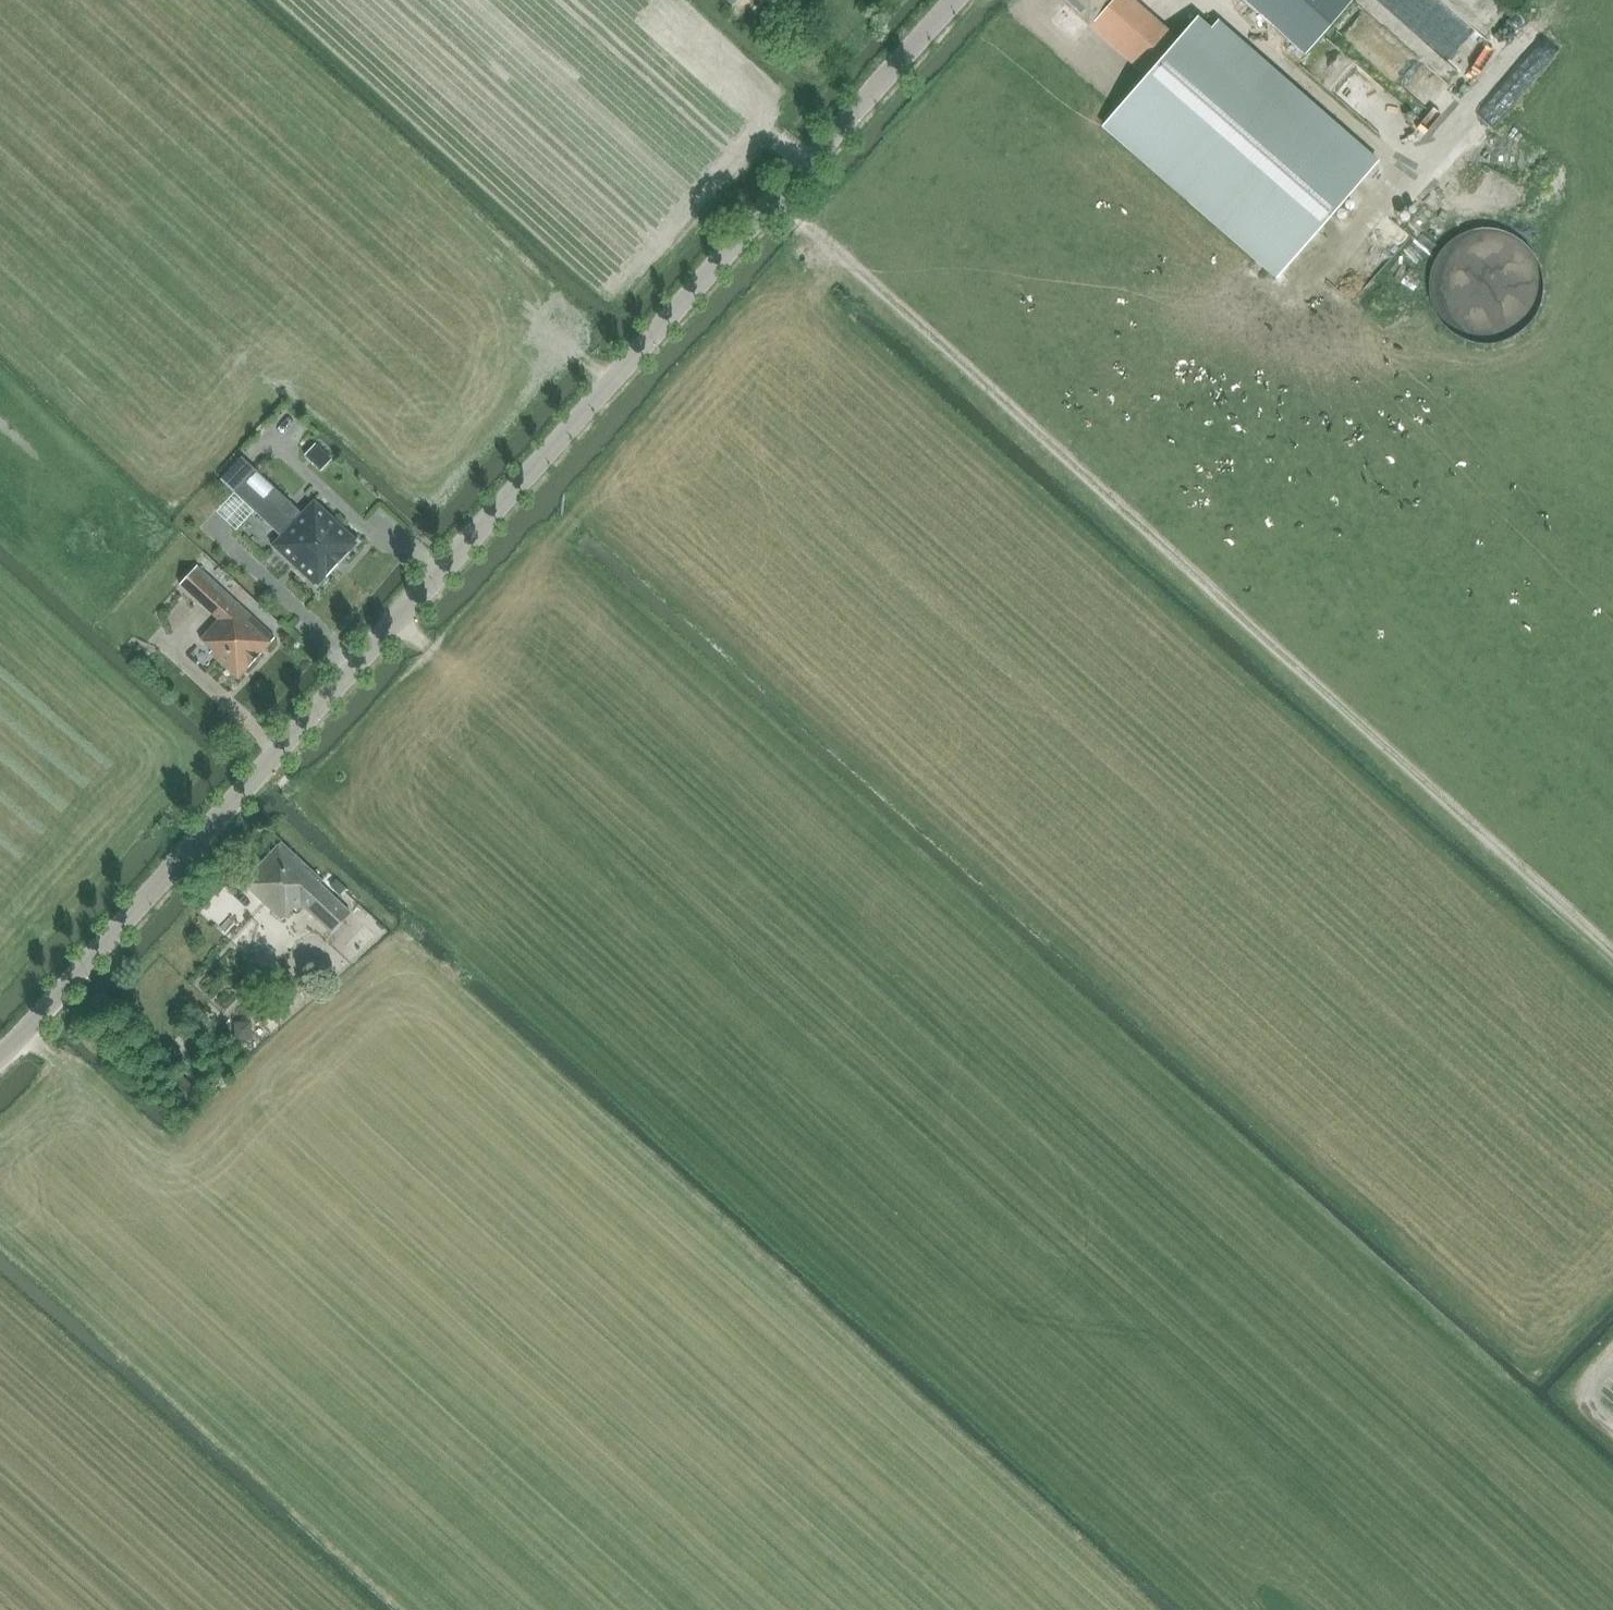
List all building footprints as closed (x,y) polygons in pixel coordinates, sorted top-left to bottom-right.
[(1147,76),(1102,127),(1276,279),(1377,162),(1216,22),(1211,29),(1197,18),(1179,39),(1163,25),(1144,47),(1118,24),(1137,3),(1134,0),(1060,0),(1147,76)] [(1343,0),(1239,0),(1304,59),(1350,6),(1343,0)] [(1385,0),(1367,0),(1397,27),(1398,26),(1409,35),(1416,27),(1385,0)] [(1443,115),(1428,131),(1435,138),(1450,122),(1443,115)] [(255,468),(242,456),(220,479),(233,491),(255,468)] [(255,468),(233,491),(281,536),(272,545),(315,586),(317,588),(318,586),(336,567),(328,559),(330,557),(269,499),(278,490),(255,468)] [(278,490),(269,499),(330,557),(328,559),(336,567),(357,544),(358,544),(359,542),(357,541),(314,501),(302,513),(278,490)] [(236,600),(197,564),(178,586),(217,621),(200,639),(212,650),(210,652),(238,678),(272,641),(233,604),(236,600)] [(350,912),(326,891),(330,887),(284,844),(244,883),(283,919),(294,907),(296,910),(300,905),(329,934),(350,912)] [(336,879),(331,885),(340,894),(346,888),(336,879)] [(259,1002),(255,1007),(255,1018),(271,1017),(270,1001),(259,1002)] [(240,1022),(235,1028),(236,1039),(252,1038),(251,1021),(240,1022)]
